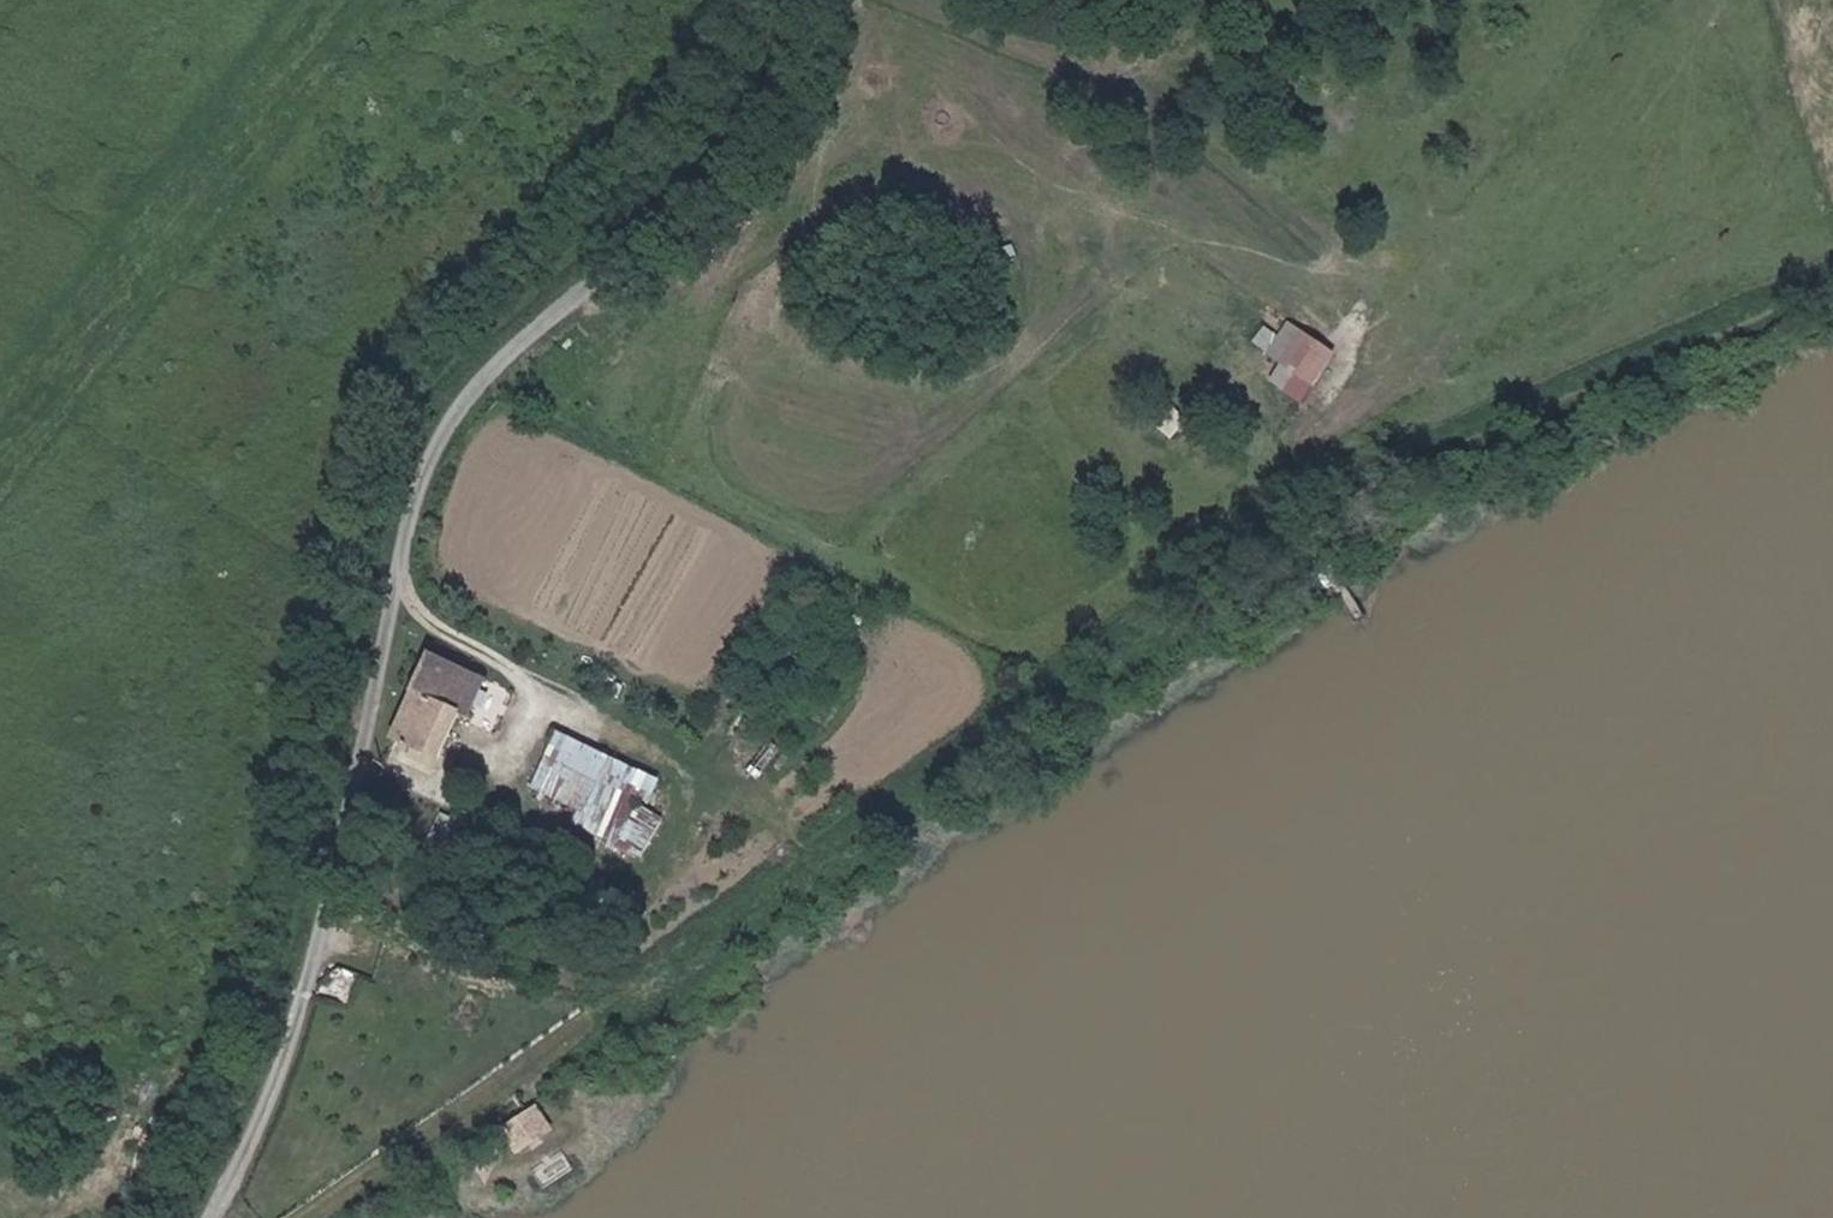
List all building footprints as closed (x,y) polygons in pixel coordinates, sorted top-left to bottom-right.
[(1341,352),(1291,321),(1271,353),(1321,385),(1341,352)] [(456,732),(482,673),(435,653),(406,718),(398,735),(415,743),(438,752),(448,728),(456,732)] [(441,766),(456,732),(448,728),(438,752),(415,743),(411,753),(441,766)] [(649,808),(662,775),(555,730),(532,786),(580,806),(572,826),(647,857),(665,815),(649,808)] [(539,1102),(499,1127),(516,1154),(556,1129),(539,1102)]
